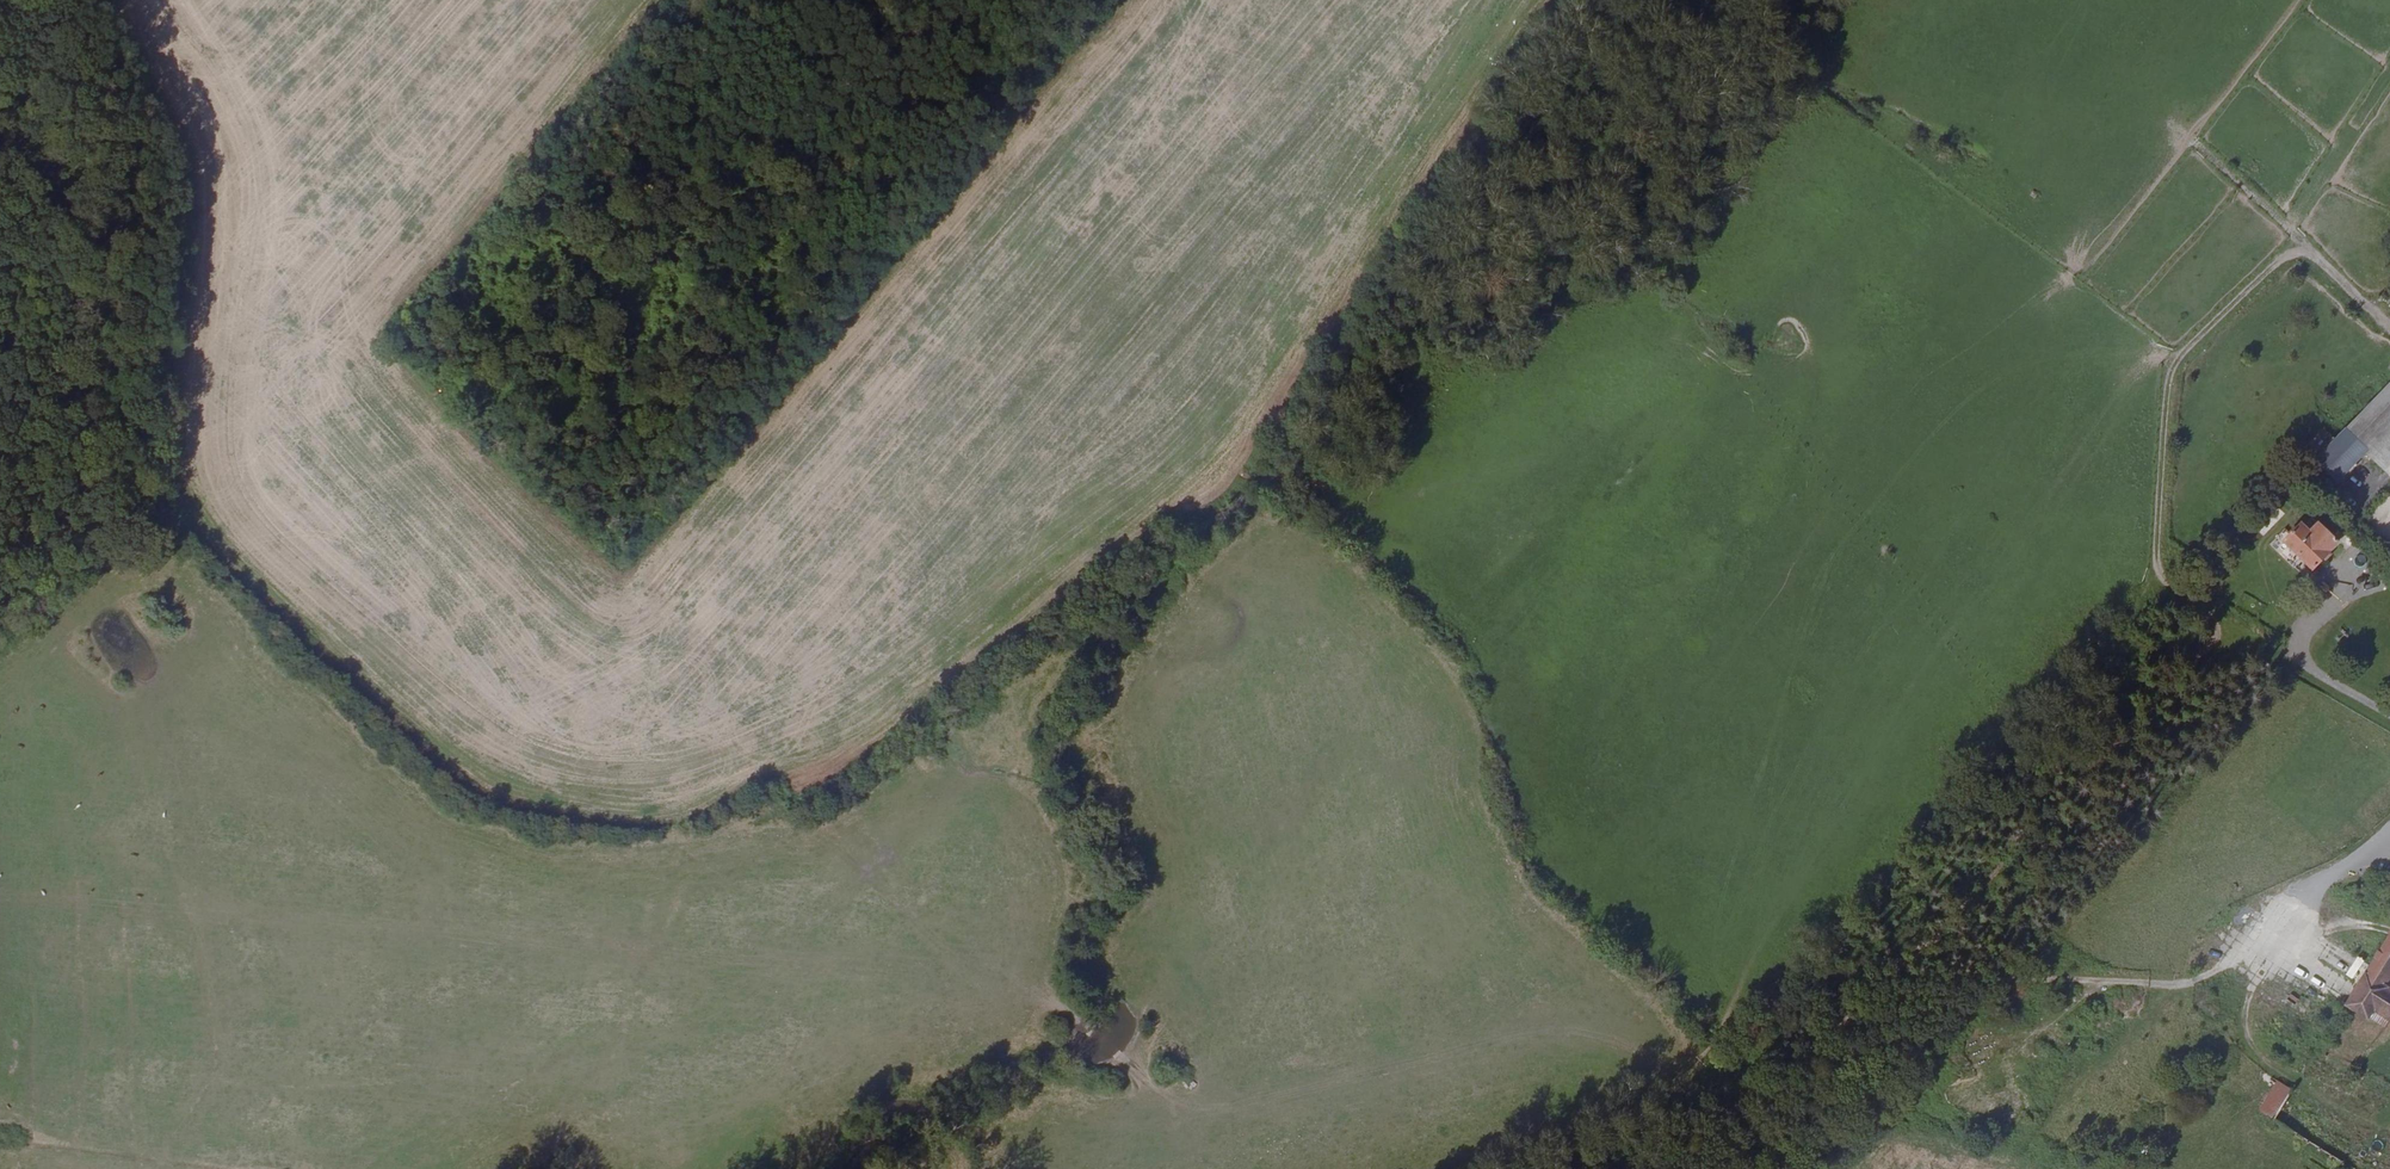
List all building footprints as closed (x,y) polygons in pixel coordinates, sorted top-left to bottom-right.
[(2336,476),(2363,446),(2379,460),(2389,448),(2389,375),(2315,457),(2336,476)] [(2317,560),(2343,535),(2324,516),(2315,524),(2306,516),(2290,534),(2317,560)] [(2370,972),(2389,984),(2389,940),(2370,972)] [(2389,1024),(2389,984),(2370,972),(2349,1008),(2385,1031),(2389,1024)] [(2335,1039),(2343,1027),(2337,1023),(2332,1032),(2328,1036),(2335,1039)] [(2265,1117),(2278,1125),(2299,1089),(2286,1080),(2265,1117)]
